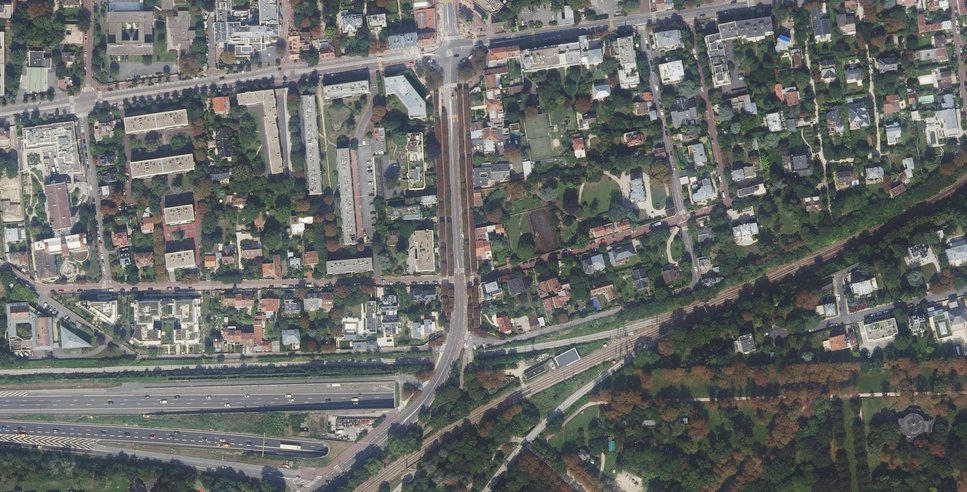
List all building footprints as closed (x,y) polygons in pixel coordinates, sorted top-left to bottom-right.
[(162,9),(173,9),(173,0),(162,0),(162,9)] [(217,22),(214,23),(215,42),(219,42),(224,42),(228,42),(228,44),(249,43),(249,37),(261,37),(261,40),(264,40),(264,35),(279,34),(278,22),(277,6),(277,0),(258,0),(259,14),(249,14),(249,10),(235,10),(235,0),(216,0),(217,22)] [(298,0),(293,0),(293,8),(294,19),(292,19),(293,23),(291,23),(291,29),(290,29),(290,33),(290,40),(293,39),(294,51),(291,51),(291,57),(301,57),(301,55),(301,52),(300,36),(300,33),(299,25),(298,0)] [(475,0),(473,2),(476,4),(478,5),(485,11),(487,12),(488,11),(490,12),(498,11),(501,6),(501,7),(503,4),(503,3),(499,0),(475,0)] [(649,2),(650,12),(657,11),(656,0),(649,0),(649,2)] [(657,11),(665,10),(664,0),(656,0),(657,11)] [(665,10),(674,9),(673,0),(664,0),(665,10)] [(855,3),(856,3),(855,1),(855,0),(845,0),(846,7),(849,6),(850,8),(856,8),(855,3)] [(922,2),(920,2),(920,8),(921,8),(922,12),(923,12),(923,14),(928,14),(926,0),(921,0),(922,2)] [(933,2),(929,3),(930,11),(939,10),(939,8),(938,0),(933,0),(933,2)] [(939,8),(943,8),(949,7),(948,0),(947,0),(939,1),(939,0),(938,0),(939,8)] [(959,11),(958,11),(958,16),(966,14),(966,8),(964,9),(962,0),(957,0),(959,11)] [(11,16),(11,4),(0,4),(0,16),(11,16)] [(434,5),(413,8),(413,9),(414,13),(416,28),(416,32),(418,45),(433,43),(436,40),(434,5)] [(561,6),(557,6),(557,15),(558,25),(566,24),(574,23),(572,5),(564,6),(565,18),(562,19),(561,6)] [(368,28),(387,25),(386,17),(385,13),(385,12),(381,13),(380,11),(379,8),(367,10),(367,12),(367,15),(366,15),(368,28)] [(151,42),(151,22),(152,22),(152,11),(143,11),(139,11),(107,11),(107,22),(109,22),(109,43),(107,43),(107,53),(153,53),(152,42),(151,42)] [(178,17),(169,17),(169,28),(171,28),(171,36),(175,36),(175,38),(174,38),(174,46),(179,46),(179,44),(181,44),(181,49),(190,49),(189,39),(197,39),(196,31),(188,31),(188,29),(189,29),(189,11),(178,11),(178,17)] [(347,12),(342,12),(344,30),(356,29),(356,25),(361,24),(360,15),(353,16),(353,15),(349,15),(349,12),(347,12)] [(918,13),(916,13),(919,33),(925,32),(922,15),(918,16),(918,13)] [(771,18),(735,22),(738,38),(746,37),(747,39),(765,37),(764,34),(771,33),(772,34),(773,34),(771,18)] [(941,24),(942,29),(952,28),(950,19),(943,20),(943,22),(941,23),(941,24)] [(738,38),(735,22),(718,26),(720,34),(705,37),(715,87),(730,84),(722,41),(735,38),(736,39),(738,39),(738,38)] [(65,43),(83,43),(83,25),(59,25),(59,28),(59,43),(64,43),(65,43)] [(841,28),(834,29),(836,47),(839,47),(838,43),(847,42),(845,31),(842,32),(841,28)] [(836,47),(834,29),(826,30),(826,34),(819,35),(821,48),(823,49),(827,48),(829,47),(829,45),(833,44),(834,48),(836,47)] [(652,52),(653,58),(661,57),(660,50),(665,49),(665,51),(674,49),(674,47),(679,46),(682,42),(681,39),(682,39),(680,31),(655,33),(653,36),(653,37),(649,37),(652,52)] [(300,36),(301,52),(303,51),(303,49),(309,49),(309,44),(310,44),(309,32),(304,32),(304,34),(301,34),(302,36),(300,36)] [(416,32),(388,35),(390,49),(418,45),(416,32)] [(381,37),(383,50),(390,49),(388,35),(386,36),(385,37),(381,37)] [(935,49),(945,48),(945,43),(946,43),(945,39),(944,39),(944,36),(939,37),(939,35),(934,36),(935,37),(934,37),(935,49)] [(898,44),(896,36),(894,37),(889,37),(890,45),(898,44)] [(586,37),(578,38),(579,45),(579,47),(587,46),(586,37)] [(633,37),(608,40),(610,57),(620,56),(622,69),(619,69),(621,87),(639,84),(633,37)] [(777,47),(775,47),(776,53),(778,52),(780,52),(779,48),(785,50),(788,49),(787,45),(789,45),(790,43),(789,40),(780,37),(778,38),(777,41),(778,42),(777,47)] [(334,53),(333,41),(328,42),(328,47),(314,48),(315,60),(326,58),(335,57),(334,53)] [(64,43),(59,43),(59,63),(61,63),(61,60),(63,60),(63,61),(75,61),(75,52),(64,52),(64,43)] [(521,63),(522,71),(581,63),(581,59),(580,57),(579,51),(579,47),(579,45),(519,54),(521,63)] [(518,46),(505,48),(506,59),(516,57),(516,58),(515,59),(515,63),(521,63),(519,54),(518,46)] [(260,50),(262,63),(279,61),(278,48),(260,50)] [(485,75),(485,76),(499,74),(508,73),(506,62),(503,63),(503,60),(506,60),(506,59),(505,48),(490,50),(490,52),(490,54),(490,56),(490,57),(490,59),(489,61),(489,62),(489,64),(488,66),(488,68),(496,67),(495,64),(496,64),(497,64),(498,63),(498,66),(501,66),(501,68),(487,70),(487,71),(486,72),(486,74),(485,75)] [(947,60),(945,48),(935,49),(925,51),(926,55),(936,54),(936,57),(940,57),(941,60),(947,60)] [(587,56),(587,59),(588,64),(590,63),(590,64),(603,62),(601,49),(588,51),(588,52),(584,52),(582,50),(579,51),(580,57),(587,56)] [(801,64),(799,49),(788,51),(789,55),(793,55),(795,65),(796,68),(801,67),(800,64),(801,64)] [(31,57),(30,66),(30,67),(29,67),(29,68),(30,68),(30,67),(46,68),(50,68),(50,69),(51,69),(51,68),(50,68),(50,66),(50,59),(51,59),(51,58),(43,57),(43,55),(43,51),(31,51),(31,50),(30,50),(30,51),(31,52),(31,55),(31,57),(30,57),(31,57)] [(668,64),(659,66),(663,85),(687,80),(686,74),(683,75),(681,62),(676,62),(675,57),(667,59),(668,64)] [(896,58),(879,60),(880,73),(890,72),(890,73),(897,72),(896,58)] [(833,60),(820,62),(820,65),(822,67),(822,70),(821,71),(822,78),(825,79),(835,78),(833,60)] [(46,84),(46,68),(30,67),(30,68),(29,68),(29,67),(30,67),(30,66),(27,66),(27,84),(27,91),(46,91),(46,84)] [(947,73),(946,66),(937,68),(938,76),(935,76),(937,85),(938,85),(939,89),(951,87),(949,72),(947,73)] [(850,70),(845,71),(846,80),(856,79),(856,81),(862,80),(860,69),(854,70),(854,68),(850,68),(850,70)] [(485,76),(484,76),(487,91),(499,89),(501,88),(501,85),(497,86),(496,78),(500,77),(499,74),(485,76)] [(396,78),(385,79),(387,95),(396,94),(409,109),(410,119),(411,120),(414,120),(414,119),(425,117),(424,103),(426,102),(423,99),(422,100),(403,77),(401,77),(401,75),(396,75),(396,78)] [(333,86),(323,88),(325,99),(369,93),(368,81),(358,83),(358,81),(354,82),(354,83),(336,86),(336,84),(332,85),(333,86)] [(594,86),(596,98),(613,96),(611,84),(594,86)] [(789,84),(781,85),(783,95),(787,95),(788,106),(797,104),(797,100),(800,99),(798,92),(795,92),(794,89),(790,89),(789,84)] [(778,101),(783,100),(783,95),(781,85),(775,86),(778,101)] [(731,91),(732,99),(738,98),(749,96),(747,88),(731,91)] [(499,89),(487,91),(488,101),(487,101),(489,111),(490,111),(491,120),(491,121),(501,120),(504,120),(499,89)] [(273,95),(273,91),(273,90),(250,94),(250,93),(246,94),(237,96),(239,105),(264,102),(266,118),(265,118),(273,173),(283,172),(281,163),(282,163),(282,159),(281,159),(277,134),(278,134),(278,129),(277,130),(275,118),(277,118),(275,104),(275,100),(274,100),(273,95)] [(296,181),(289,93),(283,94),(290,182),(296,181)] [(652,99),(651,93),(649,93),(644,93),(644,94),(642,94),(643,101),(652,100),(652,99)] [(912,93),(907,94),(909,104),(914,103),(914,102),(915,102),(914,98),(913,98),(912,93)] [(942,111),(954,110),(952,94),(943,95),(944,104),(941,104),(942,111)] [(883,108),(884,113),(910,110),(910,107),(909,104),(907,104),(907,108),(894,110),(893,102),(898,101),(898,100),(899,100),(900,99),(899,97),(898,96),(897,96),(897,95),(887,97),(887,100),(886,101),(883,101),(883,102),(882,103),(882,106),(883,107),(884,107),(884,108),(883,108)] [(303,110),(302,110),(302,114),(304,113),(305,133),(304,133),(304,136),(305,136),(307,155),(305,155),(306,159),(307,159),(309,178),(307,178),(308,181),(309,181),(310,194),(322,193),(314,96),(302,97),(303,110)] [(681,98),(687,126),(690,125),(689,119),(698,117),(695,101),(689,103),(689,101),(692,100),(691,96),(681,98)] [(750,104),(749,96),(738,98),(739,103),(740,103),(743,103),(746,116),(752,115),(750,104)] [(215,113),(231,110),(229,97),(213,100),(215,113)] [(852,97),(844,98),(845,105),(848,105),(853,104),(852,97)] [(682,121),(683,127),(687,126),(681,98),(670,100),(671,105),(675,104),(675,106),(669,107),(672,123),(682,121)] [(650,112),(649,109),(649,106),(652,106),(651,102),(635,104),(635,109),(637,109),(638,115),(650,113),(650,112)] [(853,104),(848,105),(849,119),(854,119),(854,121),(861,120),(861,125),(863,124),(864,126),(865,126),(866,124),(868,124),(866,111),(863,111),(862,106),(864,106),(863,103),(853,104)] [(832,131),(836,131),(838,132),(842,132),(844,130),(841,106),(836,106),(833,109),(833,112),(831,113),(826,115),(827,119),(827,122),(827,125),(827,126),(827,128),(827,129),(829,131),(832,131)] [(534,109),(527,110),(527,117),(535,116),(534,109)] [(958,135),(954,110),(942,111),(936,112),(937,119),(945,118),(947,137),(958,135)] [(187,111),(125,120),(127,134),(188,125),(187,111)] [(918,111),(911,112),(911,115),(912,120),(919,119),(918,111)] [(778,113),(767,115),(770,133),(781,131),(778,113)] [(595,114),(582,116),(583,128),(589,127),(588,123),(596,122),(595,114)] [(491,121),(491,120),(487,121),(488,129),(471,131),(471,138),(479,137),(479,136),(482,136),(482,135),(483,135),(484,153),(495,153),(494,141),(500,141),(499,127),(496,128),(496,123),(501,123),(501,120),(491,121)] [(794,120),(787,121),(789,132),(795,131),(794,120)] [(111,129),(116,128),(115,121),(112,121),(112,123),(105,124),(99,125),(100,136),(110,135),(110,138),(116,137),(115,131),(111,132),(111,129)] [(24,137),(17,138),(20,171),(24,171),(22,140),(25,140),(28,166),(40,165),(43,186),(44,186),(45,189),(44,189),(45,193),(46,193),(46,196),(48,195),(49,197),(47,198),(48,202),(49,202),(50,206),(49,206),(49,211),(51,211),(51,215),(50,215),(50,217),(50,218),(50,227),(53,226),(54,231),(55,231),(57,232),(55,235),(55,239),(52,240),(42,241),(42,242),(36,243),(37,252),(38,255),(38,258),(39,264),(40,267),(41,273),(42,279),(45,279),(51,278),(55,277),(57,277),(56,270),(55,265),(54,261),(54,258),(56,257),(62,256),(62,255),(64,256),(69,255),(70,254),(70,252),(72,252),(87,249),(88,249),(87,243),(87,240),(86,237),(87,236),(87,235),(86,235),(86,234),(72,236),(71,234),(70,232),(76,221),(70,218),(70,216),(71,216),(71,212),(69,212),(69,208),(70,208),(69,203),(68,203),(67,199),(69,199),(68,194),(67,195),(66,192),(68,192),(70,191),(72,190),(73,188),(74,187),(75,186),(75,184),(74,184),(72,184),(67,183),(55,185),(55,180),(54,181),(53,182),(52,184),(51,185),(47,186),(45,177),(49,177),(48,164),(50,164),(49,158),(44,159),(43,151),(45,151),(44,147),(57,146),(57,150),(56,150),(57,154),(58,154),(58,157),(59,157),(59,166),(60,165),(61,173),(68,173),(74,172),(81,172),(80,164),(79,164),(78,155),(77,143),(76,143),(74,123),(54,125),(54,126),(38,127),(38,128),(23,129),(24,137)] [(893,126),(886,127),(888,143),(890,144),(893,144),(895,142),(894,138),(901,137),(900,129),(899,129),(898,124),(892,125),(893,126)] [(384,129),(383,125),(374,126),(375,131),(376,137),(385,136),(384,129)] [(219,158),(231,156),(230,146),(227,127),(215,129),(217,139),(216,139),(217,148),(218,148),(219,158)] [(0,148),(8,148),(10,145),(10,139),(9,132),(4,132),(4,128),(0,128),(0,133),(0,148)] [(684,132),(670,136),(672,143),(678,142),(699,138),(697,130),(691,131),(688,132),(684,132)] [(639,137),(638,135),(638,134),(638,131),(633,132),(632,133),(631,131),(628,132),(628,133),(624,134),(625,141),(627,141),(628,146),(642,143),(644,141),(643,137),(641,136),(639,137)] [(407,146),(405,147),(406,150),(407,150),(408,174),(407,175),(407,177),(409,178),(409,190),(424,189),(421,133),(407,134),(407,146)] [(581,134),(572,135),(573,145),(572,145),(572,146),(573,146),(575,158),(585,157),(581,134)] [(652,142),(653,148),(654,147),(659,147),(662,146),(661,140),(660,137),(653,138),(652,140),(652,142)] [(519,152),(528,151),(527,139),(517,141),(519,152)] [(706,161),(702,143),(688,146),(690,157),(694,157),(695,163),(706,161)] [(662,146),(659,147),(660,149),(655,151),(657,159),(665,157),(662,146)] [(808,167),(806,154),(809,153),(808,147),(794,149),(795,155),(786,156),(788,171),(798,170),(799,175),(812,173),(811,167),(808,167)] [(349,149),(337,150),(345,245),(351,244),(351,246),(355,245),(355,244),(356,244),(355,232),(356,232),(356,228),(355,228),(354,210),(355,210),(355,206),(353,207),(352,187),(353,187),(353,184),(351,184),(350,165),(351,164),(351,161),(350,161),(349,149)] [(113,155),(113,153),(107,154),(107,153),(100,155),(101,158),(101,163),(103,163),(103,166),(115,164),(114,161),(116,160),(115,154),(113,155)] [(193,155),(131,164),(133,179),(195,170),(194,166),(196,166),(195,163),(194,163),(193,155)] [(385,201),(381,156),(374,157),(377,202),(385,201)] [(490,167),(473,167),(474,187),(481,187),(481,186),(488,186),(488,180),(492,180),(492,181),(504,180),(504,179),(509,178),(508,164),(490,165),(490,167)] [(532,174),(530,165),(524,166),(526,180),(533,178),(532,174)] [(742,169),(732,171),(734,181),(745,179),(744,178),(754,176),(752,167),(747,168),(747,167),(746,166),(743,167),(742,168),(742,169)] [(882,167),(866,169),(867,179),(884,177),(882,167)] [(209,169),(211,181),(224,180),(224,179),(229,178),(228,168),(218,169),(218,168),(209,169)] [(105,180),(106,183),(111,182),(117,181),(117,177),(118,177),(118,173),(116,173),(115,169),(103,171),(103,175),(104,180),(105,180)] [(688,176),(689,176),(688,169),(678,172),(679,178),(688,176)] [(838,183),(851,181),(851,180),(856,180),(857,180),(856,172),(837,174),(838,183)] [(890,192),(891,198),(898,194),(910,188),(922,177),(917,172),(903,185),(902,185),(894,189),(894,188),(890,190),(891,191),(890,192)] [(689,183),(688,176),(679,178),(681,185),(689,183)] [(631,198),(629,199),(631,205),(646,201),(642,185),(643,184),(641,178),(630,181),(632,186),(630,186),(631,187),(630,188),(631,191),(632,191),(630,194),(631,197),(631,198)] [(702,181),(698,181),(700,189),(701,189),(707,192),(708,198),(712,198),(713,196),(709,179),(706,180),(706,179),(702,180),(702,181)] [(764,184),(758,186),(738,191),(737,193),(738,196),(740,198),(753,194),(753,196),(756,197),(765,195),(766,193),(765,188),(764,188),(764,184)] [(816,184),(809,185),(810,192),(818,191),(816,184)] [(113,195),(112,186),(106,187),(99,188),(101,200),(106,199),(107,200),(114,199),(114,198),(115,198),(115,195),(113,195)] [(483,205),(480,190),(480,189),(474,190),(475,206),(483,205)] [(707,192),(701,189),(699,190),(698,189),(693,190),(694,194),(693,196),(694,200),(696,201),(708,198),(707,192)] [(247,193),(226,195),(226,205),(228,205),(228,206),(230,206),(230,207),(250,206),(249,202),(248,202),(247,193)] [(437,203),(437,196),(413,198),(413,205),(422,204),(422,205),(437,203)] [(799,199),(800,207),(804,206),(803,203),(806,202),(807,210),(820,209),(819,196),(799,199)] [(192,206),(165,210),(167,225),(194,221),(192,206)] [(149,213),(153,212),(153,207),(145,208),(146,213),(144,213),(143,216),(145,227),(142,227),(143,234),(151,232),(150,229),(154,229),(153,218),(150,219),(149,213)] [(677,212),(676,207),(665,210),(667,219),(675,217),(677,212)] [(261,212),(254,212),(255,231),(259,231),(258,226),(262,226),(261,212)] [(299,218),(299,216),(291,217),(292,234),(298,233),(303,232),(305,230),(304,224),(307,224),(310,224),(313,224),(313,223),(315,223),(314,217),(299,218)] [(622,230),(631,227),(628,219),(619,222),(622,230)] [(504,227),(505,227),(504,223),(487,227),(488,232),(493,231),(493,230),(495,229),(496,233),(500,233),(500,234),(501,235),(502,235),(503,239),(507,238),(506,231),(505,231),(504,227)] [(616,224),(616,223),(603,226),(605,234),(614,231),(612,225),(616,224)] [(733,229),(734,237),(735,237),(735,238),(741,237),(752,235),(752,234),(757,233),(758,233),(758,232),(756,225),(756,224),(755,224),(750,225),(749,224),(739,226),(739,227),(733,228),(733,229)] [(605,234),(603,226),(590,229),(591,232),(595,231),(596,236),(605,234)] [(487,227),(476,229),(476,243),(481,242),(481,244),(483,244),(484,252),(491,251),(490,244),(488,235),(488,232),(487,227)] [(22,228),(9,229),(10,243),(23,242),(22,228)] [(712,229),(698,232),(700,240),(705,240),(706,248),(715,246),(712,229)] [(427,231),(414,232),(416,271),(434,270),(432,231),(429,231),(429,230),(427,230),(427,231)] [(389,241),(387,241),(388,246),(398,245),(398,241),(399,241),(399,231),(388,232),(389,241)] [(132,246),(131,239),(131,238),(126,239),(126,234),(114,236),(116,245),(121,244),(121,247),(132,246)] [(260,238),(256,238),(254,238),(254,243),(251,244),(251,251),(243,252),(243,257),(263,256),(261,237),(260,238)] [(966,247),(965,240),(950,244),(951,249),(944,251),(947,261),(954,260),(956,267),(957,267),(957,268),(959,268),(961,268),(963,268),(964,268),(966,267),(966,266),(966,265),(966,264),(966,248),(966,247)] [(481,242),(476,243),(477,259),(482,259),(482,255),(485,254),(484,252),(483,244),(481,244),(481,242)] [(912,244),(908,246),(908,248),(904,250),(909,261),(919,256),(921,259),(928,256),(921,243),(914,247),(912,244)] [(123,251),(119,251),(121,265),(125,265),(131,265),(128,248),(122,250),(123,251)] [(87,249),(72,252),(73,254),(74,255),(76,256),(77,257),(78,257),(81,257),(83,256),(85,255),(86,253),(87,252),(87,251),(87,249)] [(193,251),(166,255),(167,270),(195,266),(193,251)] [(226,252),(222,253),(222,257),(223,263),(224,263),(225,264),(228,264),(228,263),(234,262),(233,252),(229,252),(229,251),(226,251),(226,252)] [(22,271),(29,270),(28,252),(20,252),(20,265),(22,265),(22,271)] [(305,253),(306,265),(319,264),(318,252),(305,253)] [(156,264),(156,257),(153,257),(152,253),(144,254),(145,265),(153,264),(156,264)] [(218,253),(212,253),(208,253),(208,257),(205,257),(205,266),(215,266),(215,258),(222,257),(222,253),(218,253)] [(293,253),(288,253),(289,267),(302,266),(302,257),(294,258),(293,253)] [(133,256),(134,266),(137,265),(145,265),(144,254),(136,255),(136,256),(133,256)] [(591,259),(582,262),(586,274),(595,272),(594,270),(605,267),(602,255),(591,258),(591,259)] [(274,264),(275,274),(275,280),(277,280),(282,279),(280,256),(273,256),(274,264)] [(336,262),(327,263),(328,274),(373,270),(372,259),(362,259),(362,258),(358,258),(358,260),(340,261),(340,260),(336,260),(336,262)] [(703,258),(697,259),(698,265),(699,269),(704,268),(705,268),(709,267),(710,264),(709,260),(704,261),(703,258)] [(268,275),(275,274),(274,264),(263,265),(264,275),(264,277),(268,277),(268,275)] [(635,278),(633,278),(635,284),(636,284),(638,288),(647,286),(646,282),(647,281),(644,269),(634,271),(635,278)] [(862,276),(859,269),(851,272),(854,279),(862,276)] [(673,270),(663,273),(666,283),(680,279),(678,270),(674,271),(673,270)] [(556,277),(547,279),(551,295),(568,290),(571,289),(570,285),(569,284),(568,284),(568,282),(560,285),(560,284),(558,284),(556,277)] [(702,281),(704,291),(714,286),(713,283),(721,282),(720,277),(712,279),(702,281)] [(859,282),(850,285),(853,294),(862,292),(862,293),(864,294),(868,293),(869,291),(869,290),(872,289),(872,290),(878,289),(875,277),(869,279),(867,280),(866,279),(864,278),(860,279),(859,281),(859,282)] [(498,278),(481,283),(486,300),(487,299),(488,300),(491,300),(491,298),(492,298),(492,296),(502,293),(501,286),(500,286),(498,278)] [(511,282),(507,283),(510,295),(516,293),(515,291),(519,290),(520,292),(525,290),(522,279),(517,280),(518,282),(512,283),(511,282)] [(539,289),(541,298),(551,295),(547,279),(538,282),(540,289),(539,289)] [(612,281),(599,285),(595,286),(593,286),(590,287),(592,294),(607,290),(610,301),(617,299),(612,281)] [(820,292),(833,286),(830,282),(818,287),(820,292)] [(376,287),(371,287),(371,302),(366,302),(366,313),(365,314),(365,318),(366,319),(367,330),(369,330),(369,333),(377,332),(377,320),(376,317),(376,313),(376,301),(376,287)] [(437,300),(437,289),(410,290),(410,301),(437,300)] [(568,290),(551,295),(552,298),(555,308),(556,310),(560,308),(559,307),(564,305),(566,304),(566,302),(566,300),(569,300),(570,297),(568,290)] [(228,305),(236,305),(236,299),(236,296),(232,296),(232,293),(229,293),(229,296),(225,296),(225,302),(228,302),(228,305)] [(319,304),(319,308),(333,308),(333,304),(335,304),(335,297),(333,297),(333,293),(322,293),(322,295),(319,295),(319,304)] [(294,294),(285,294),(285,311),(297,310),(297,303),(294,303),(294,294)] [(319,295),(319,294),(304,294),(304,305),(304,310),(309,310),(309,305),(314,305),(315,310),(319,310),(319,308),(319,304),(319,295)] [(242,295),(242,306),(254,306),(254,295),(242,295)] [(389,316),(396,315),(397,315),(397,311),(396,297),(387,297),(387,299),(383,299),(384,304),(382,304),(382,309),(381,309),(381,311),(382,311),(386,311),(386,316),(389,316)] [(555,308),(552,298),(544,301),(547,311),(555,308)] [(135,333),(131,340),(140,346),(161,345),(161,331),(154,331),(154,321),(182,320),(182,330),(174,331),(174,345),(201,344),(201,330),(200,330),(199,316),(201,316),(201,299),(134,301),(135,333)] [(278,300),(266,300),(266,312),(266,314),(269,313),(269,318),(273,318),(273,312),(278,312),(278,300)] [(118,301),(79,302),(79,306),(112,327),(118,319),(118,301)] [(925,306),(928,318),(932,317),(936,335),(937,339),(952,335),(951,332),(964,329),(963,323),(966,322),(963,307),(958,309),(956,302),(948,303),(949,307),(942,309),(941,305),(934,307),(933,304),(925,306)] [(53,349),(51,320),(39,312),(37,314),(34,312),(36,310),(26,304),(7,305),(9,329),(13,329),(12,323),(15,323),(27,322),(30,319),(33,321),(34,338),(31,338),(21,339),(19,341),(10,342),(10,352),(53,349)] [(834,304),(814,307),(815,318),(824,316),(824,317),(836,315),(834,304)] [(493,315),(496,323),(498,322),(500,324),(499,325),(502,333),(511,330),(507,315),(506,315),(504,316),(502,315),(502,313),(501,312),(493,315)] [(535,312),(527,314),(532,331),(540,328),(535,312)] [(396,320),(396,315),(389,316),(386,316),(381,316),(382,323),(383,323),(383,328),(385,328),(385,333),(389,333),(389,334),(399,334),(398,320),(396,320)] [(915,317),(909,318),(912,331),(918,329),(919,331),(925,329),(923,322),(924,321),(922,316),(918,317),(919,318),(915,319),(915,317)] [(344,331),(356,330),(355,318),(342,320),(344,331)] [(894,319),(865,326),(868,340),(873,339),(873,340),(882,338),(882,339),(884,339),(884,338),(894,335),(894,334),(898,333),(894,319)] [(257,321),(254,321),(254,335),(254,345),(254,353),(256,353),(256,350),(263,350),(264,342),(262,342),(262,320),(257,320),(257,321)] [(213,347),(214,328),(206,327),(205,346),(213,347)] [(87,347),(88,344),(65,329),(62,331),(63,348),(87,347)] [(299,331),(283,331),(283,343),(288,343),(288,349),(296,349),(296,343),(299,343),(299,331)] [(740,341),(734,343),(736,350),(742,349),(743,353),(755,350),(751,334),(749,335),(748,331),(743,332),(744,336),(739,337),(740,341)] [(856,342),(854,333),(848,334),(849,337),(844,338),(843,336),(830,339),(832,350),(851,345),(852,350),(857,349),(855,342),(856,342)] [(241,334),(241,344),(254,345),(254,335),(249,335),(249,334),(241,334)] [(377,349),(377,341),(368,341),(367,342),(368,349),(377,349)] [(960,342),(953,344),(956,358),(963,356),(960,342)] [(556,358),(561,368),(582,358),(576,348),(556,358)] [(544,365),(525,374),(528,379),(547,370),(544,365)] [(899,423),(899,425),(899,427),(899,429),(900,430),(901,432),(902,434),(903,435),(905,436),(907,437),(908,438),(910,438),(912,439),(914,439),(916,438),(918,438),(920,437),(921,436),(923,435),(924,433),(925,432),(926,430),(926,428),(927,426),(927,424),(927,422),(926,420),(925,419),(924,417),(923,416),(922,414),(920,413),(919,412),(917,411),(915,411),(913,411),(912,411),(910,411),(908,412),(906,412),(905,413),(903,415),(902,416),(901,418),(900,419),(899,421),(899,423)] [(584,448),(577,456),(584,462),(590,454),(584,448)]
